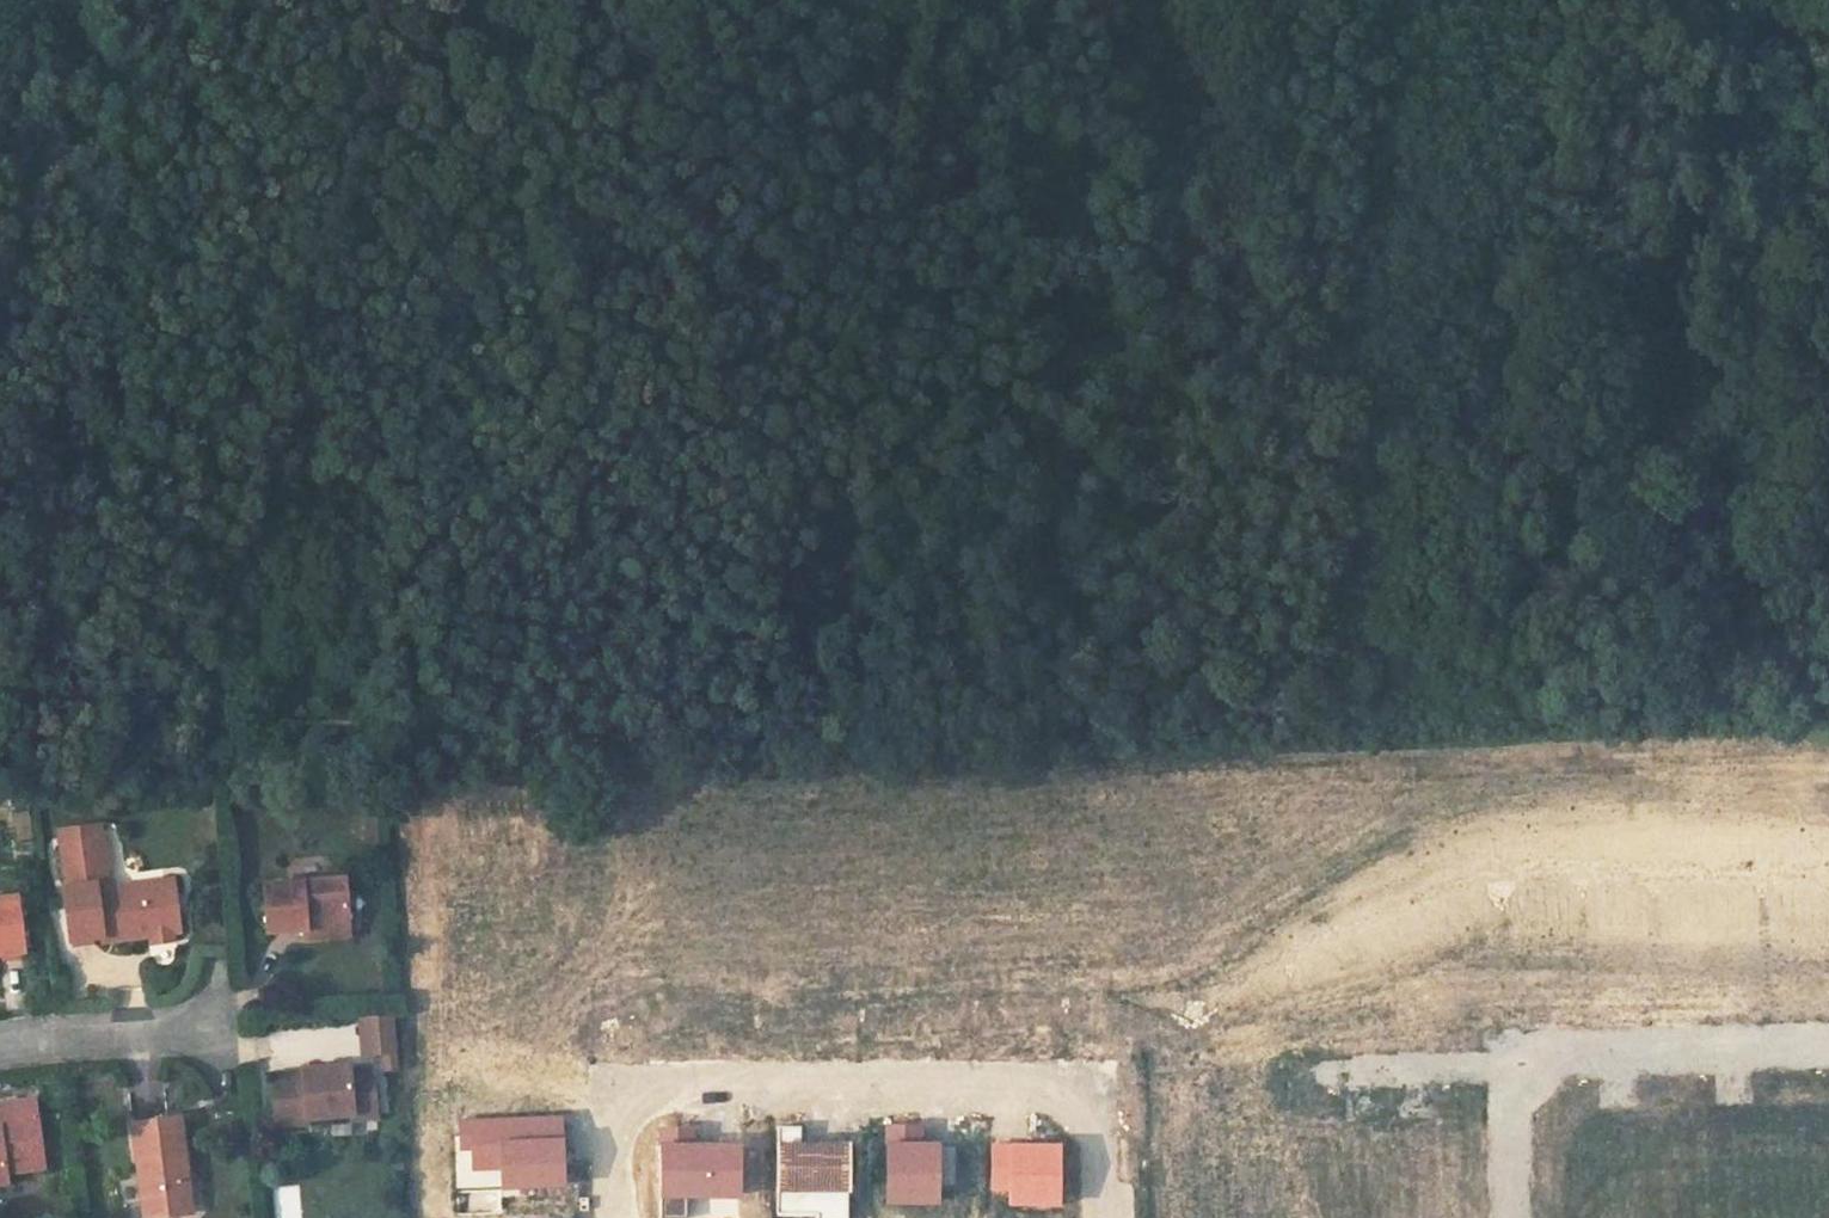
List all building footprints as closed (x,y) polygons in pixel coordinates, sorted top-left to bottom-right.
[(97,828),(57,833),(58,847),(87,843),(93,892),(105,891),(97,828)] [(362,887),(299,835),(268,871),(297,896),(330,924),(362,887)] [(93,892),(87,843),(58,847),(64,891),(61,891),(67,944),(99,939),(99,945),(176,936),(169,883),(105,891),(93,892)] [(22,948),(15,896),(0,898),(0,951),(22,948)] [(292,902),(325,930),(330,924),(297,896),(292,902)] [(394,1014),(361,1017),(363,1053),(381,1052),(396,1051),(394,1014)] [(396,1051),(381,1052),(382,1069),(397,1068),(396,1051)] [(303,1118),(347,1115),(347,1108),(369,1106),(365,1067),(343,1070),(343,1064),(299,1068),(299,1071),(297,1071),(267,1073),(271,1126),(302,1123),(303,1123),(303,1118)] [(0,1103),(0,1182),(5,1181),(4,1171),(40,1166),(31,1099),(0,1103)] [(348,1119),(370,1117),(369,1106),(347,1108),(347,1115),(348,1119)] [(130,1119),(143,1212),(180,1208),(173,1163),(183,1162),(176,1111),(130,1119)] [(173,1163),(180,1208),(189,1207),(183,1162),(173,1163)] [(276,1217),(302,1217),(300,1185),(274,1186),(276,1217)]
